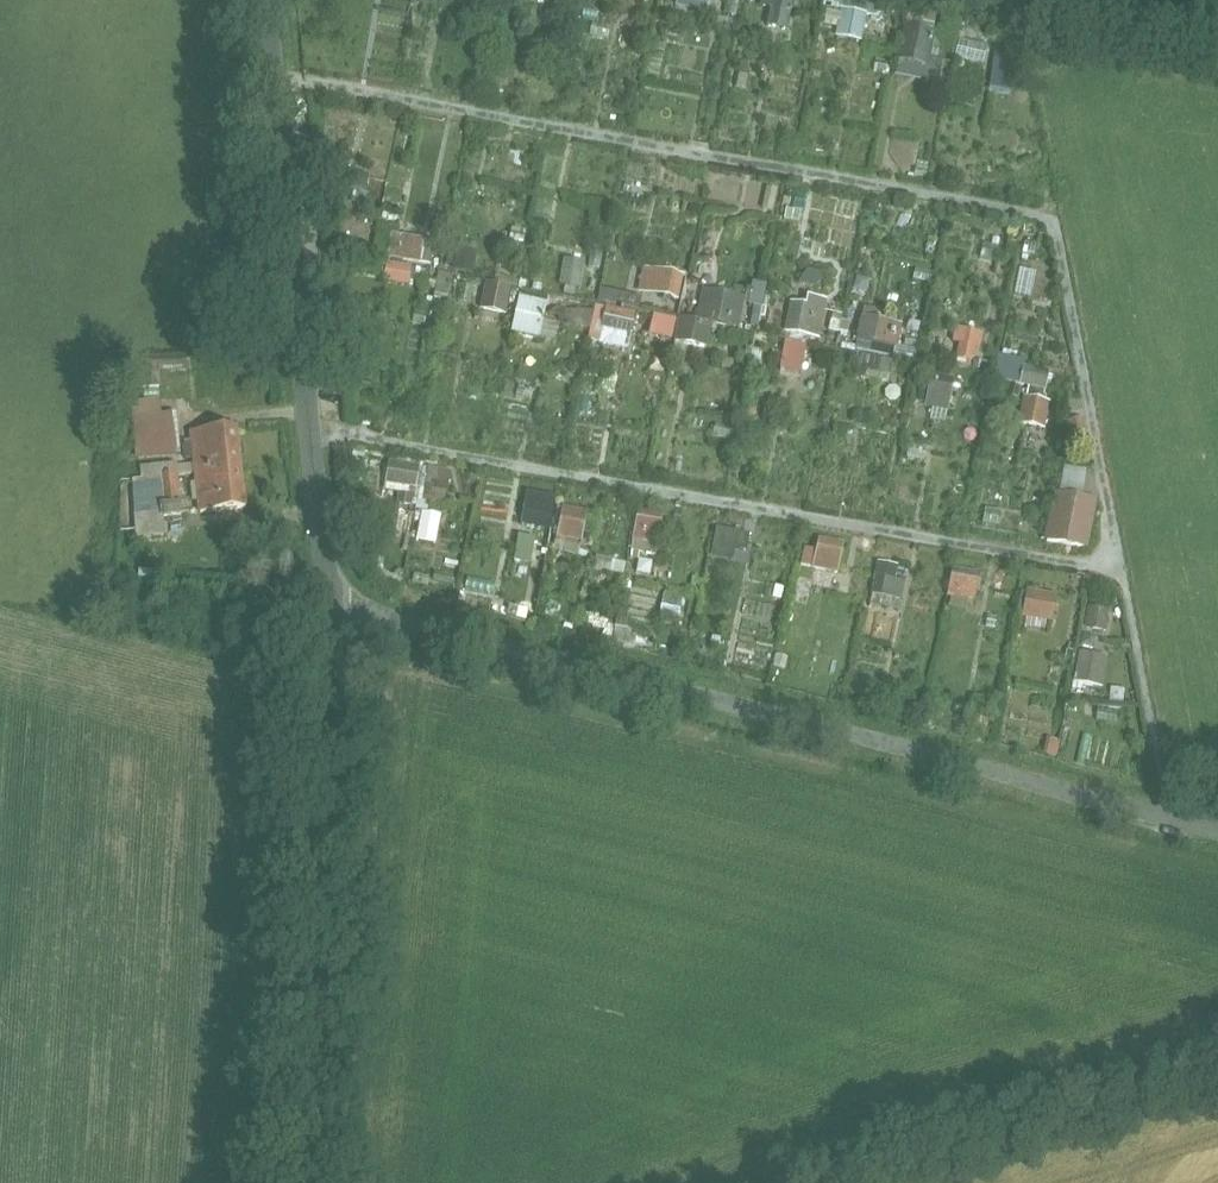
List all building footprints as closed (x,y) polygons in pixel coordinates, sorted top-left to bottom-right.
[(678,5),(708,11),(710,0),(679,0),(678,5)] [(768,25),(788,29),(794,0),(773,0),(768,25)] [(838,35),(861,40),(867,9),(844,4),(838,35)] [(906,23),(899,58),(927,64),(934,29),(906,23)] [(958,38),(953,56),(983,65),(988,46),(958,38)] [(990,93),(1012,95),(1015,54),(993,53),(990,93)] [(433,243),(391,236),(387,259),(428,266),(433,243)] [(476,254),(459,250),(455,271),(472,275),(476,254)] [(585,260),(565,257),(561,283),(581,286),(585,260)] [(411,270),(386,265),(383,284),(408,288),(411,270)] [(642,269),(638,293),(677,300),(682,276),(642,269)] [(454,279),(438,275),(434,292),(450,295),(454,279)] [(759,329),(766,283),(749,280),(742,327),(759,329)] [(512,286),(487,281),(481,309),(507,314),(512,286)] [(473,287),(462,285),(458,301),(470,304),(473,287)] [(640,298),(602,289),(599,301),(637,310),(640,298)] [(746,299),(703,289),(697,317),(740,327),(746,299)] [(548,299),(520,292),(511,334),(538,341),(548,299)] [(791,302),(786,331),(820,337),(825,308),(791,302)] [(634,314),(596,305),(588,341),(626,349),(634,314)] [(864,315),(858,338),(898,347),(904,324),(864,315)] [(676,321),(654,316),(650,335),(671,340),(676,321)] [(682,317),(677,340),(708,347),(713,324),(682,317)] [(962,330),(957,359),(973,362),(978,333),(962,330)] [(787,338),(781,371),(803,375),(808,342),(787,338)] [(862,353),(857,373),(890,381),(894,361),(862,353)] [(1003,359),(999,379),(1046,389),(1050,368),(1003,359)] [(926,406),(948,410),(954,377),(931,373),(926,406)] [(1027,397),(1021,424),(1044,428),(1050,402),(1027,397)] [(135,419),(138,462),(180,458),(176,416),(135,419)] [(240,430),(193,434),(194,447),(188,448),(189,456),(195,455),(197,473),(243,468),(240,430)] [(422,466),(390,461),(385,488),(416,494),(422,466)] [(450,470),(428,467),(423,499),(445,503),(450,470)] [(1063,467),(1061,488),(1084,490),(1085,469),(1063,467)] [(243,468),(197,473),(201,513),(247,509),(243,468)] [(179,477),(162,479),(165,511),(183,510),(179,477)] [(556,489),(530,483),(521,522),(547,528),(556,489)] [(1095,501),(1057,494),(1048,541),(1086,548),(1095,501)] [(588,510),(564,505),(558,537),(582,542),(588,510)] [(663,512),(639,509),(634,540),(658,544),(663,512)] [(749,535),(717,528),(713,546),(745,553),(749,535)] [(514,557),(529,560),(535,538),(519,534),(514,557)] [(844,541),(819,537),(813,567),(838,572),(844,541)] [(898,565),(878,560),(870,591),(901,598),(905,581),(895,578),(898,565)] [(981,571),(954,567),(949,594),(976,599),(981,571)] [(1058,593),(1028,588),(1024,614),(1054,619),(1058,593)] [(1111,608),(1088,605),(1085,627),(1107,630),(1111,608)] [(1106,656),(1081,652),(1076,681),(1101,685),(1106,656)]
